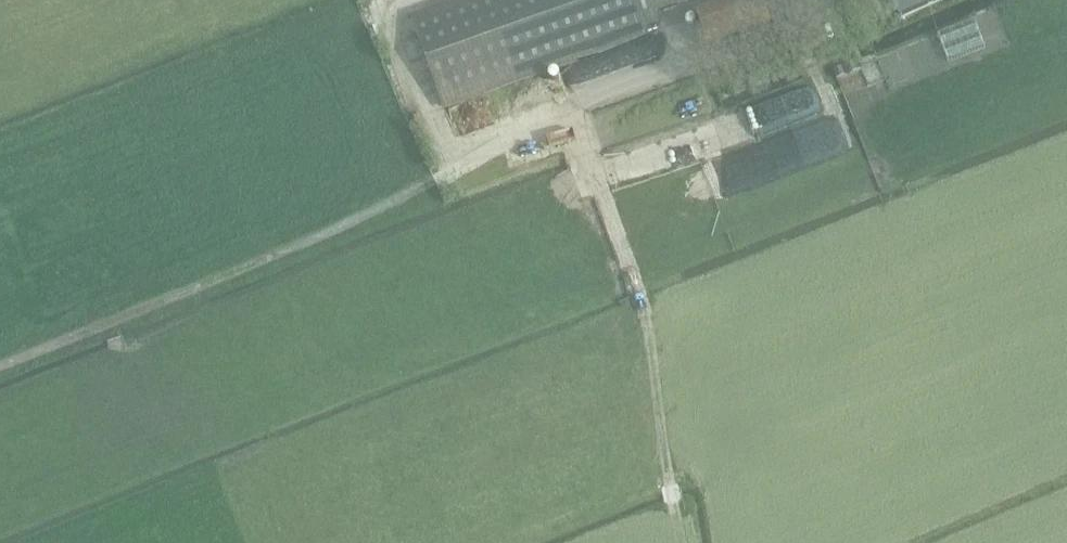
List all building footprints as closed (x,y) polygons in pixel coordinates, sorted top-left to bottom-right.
[(410,17),(444,112),(542,77),(541,73),(555,67),(661,30),(656,15),(698,0),(457,0),(410,17)] [(696,15),(708,48),(773,26),(764,0),(739,0),(696,15)] [(900,19),(943,0),(892,0),(900,19)] [(948,61),(985,47),(976,21),(939,35),(948,61)] [(751,116),(608,154),(616,182),(758,143),(751,116)]
